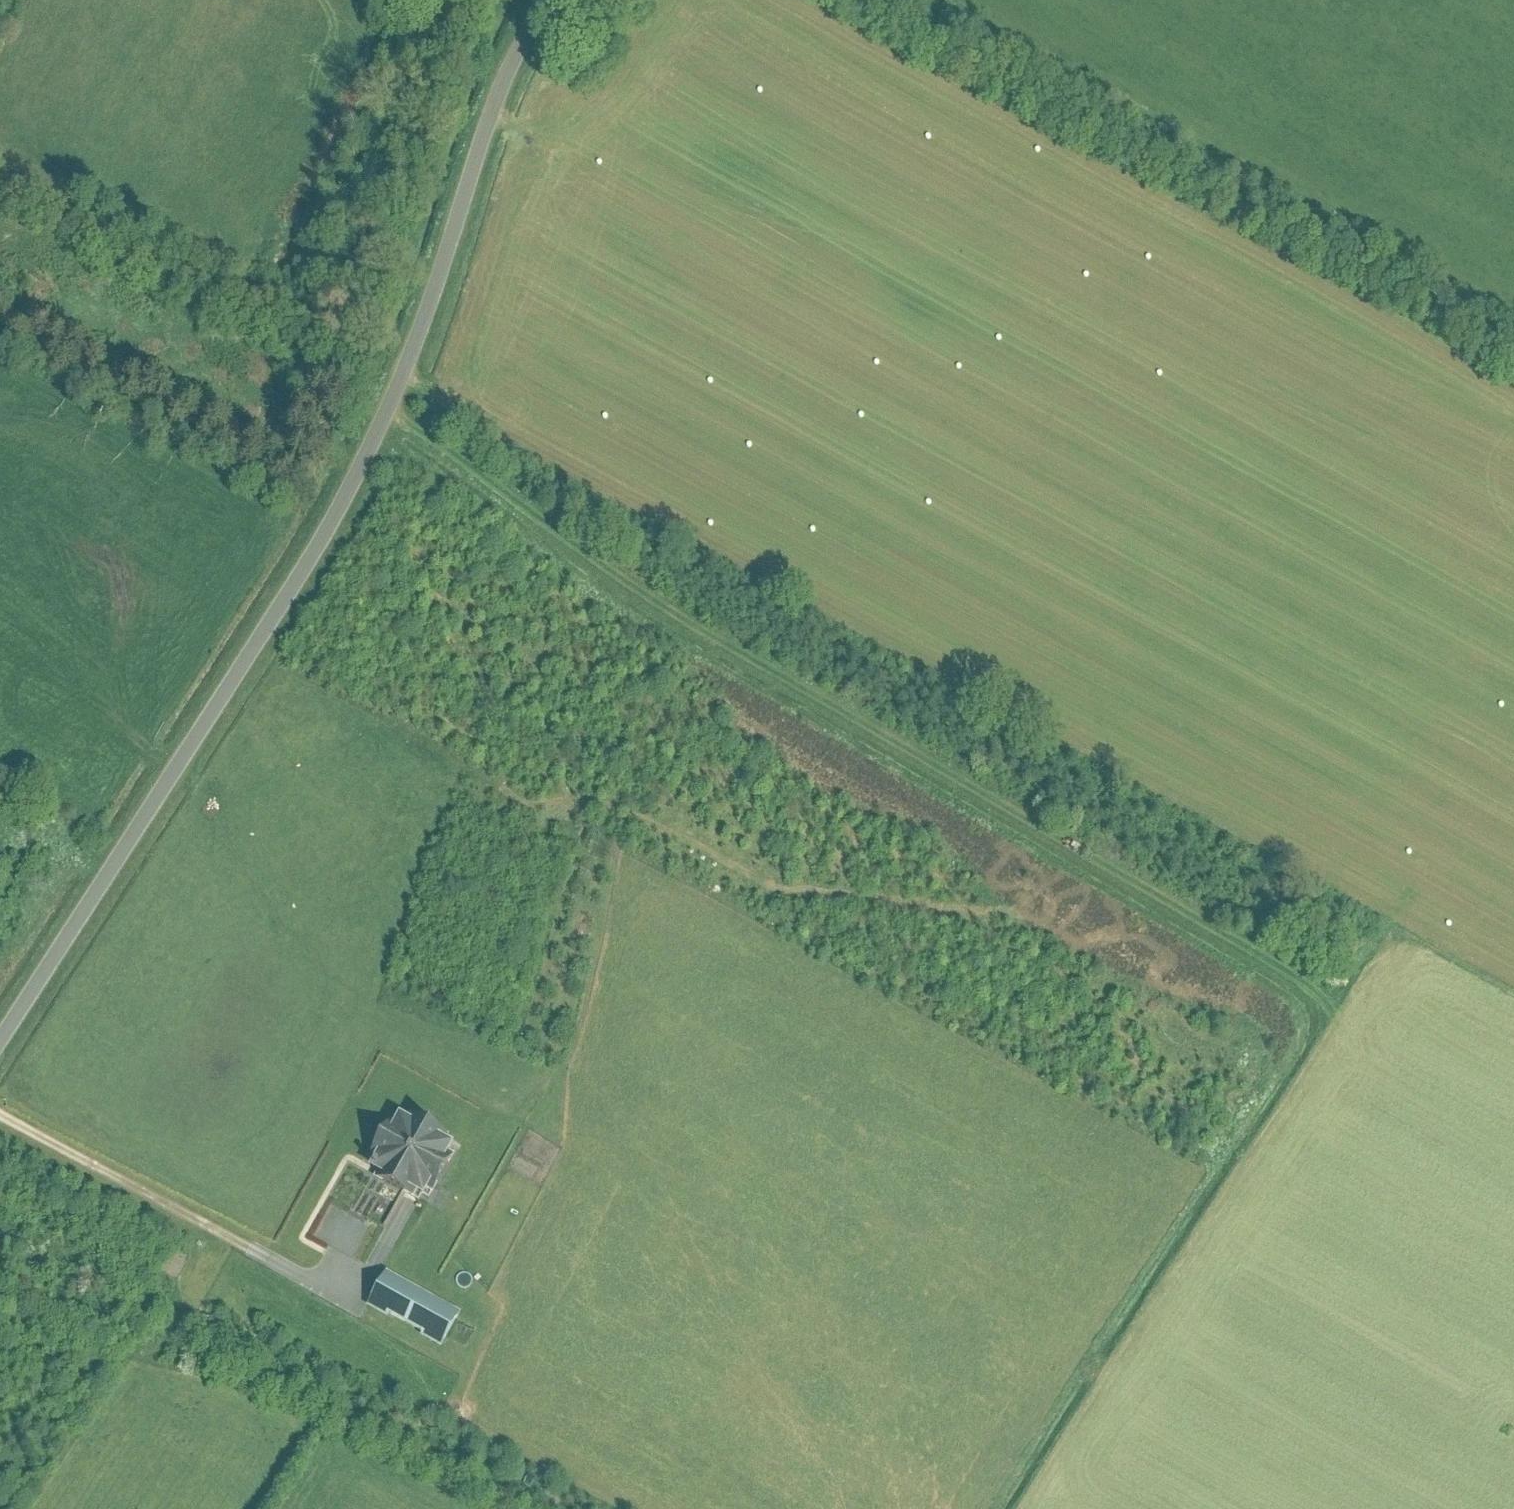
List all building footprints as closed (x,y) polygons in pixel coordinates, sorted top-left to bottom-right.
[(439,1134),(417,1121),(414,1128),(400,1121),(393,1134),(386,1130),(374,1152),(380,1156),(373,1170),(386,1177),(383,1184),(405,1196),(408,1189),(422,1197),(429,1183),(436,1187),(448,1165),(441,1161),(449,1148),(435,1140),(439,1134)] [(442,1345),(456,1320),(383,1279),(368,1304),(387,1315),(387,1314),(420,1332),(420,1333),(442,1345)]
